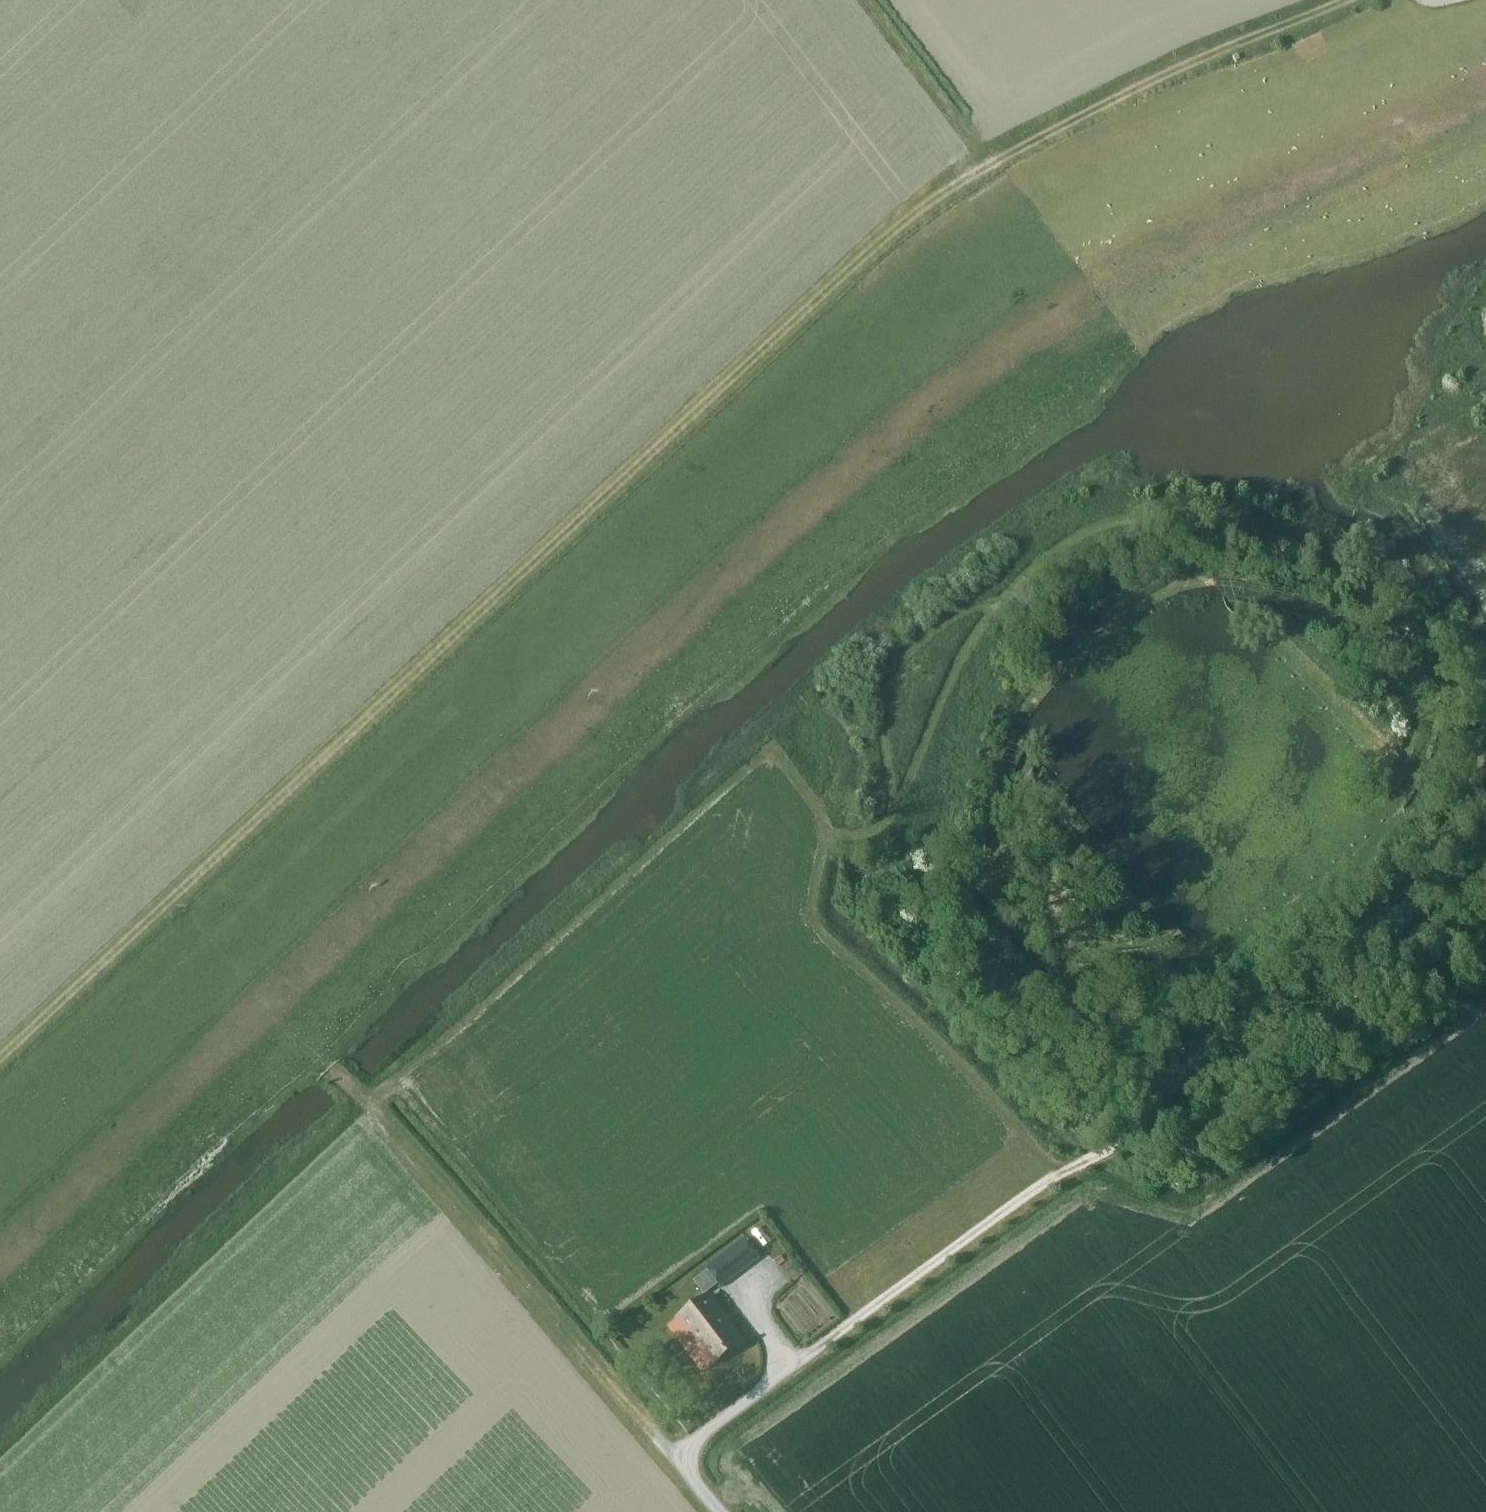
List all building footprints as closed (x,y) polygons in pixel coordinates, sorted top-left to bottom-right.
[(707,1268),(722,1287),(760,1258),(745,1239),(707,1268)] [(671,1328),(683,1344),(693,1337),(713,1364),(742,1342),(708,1297),(679,1319),(680,1321),(671,1328)]
